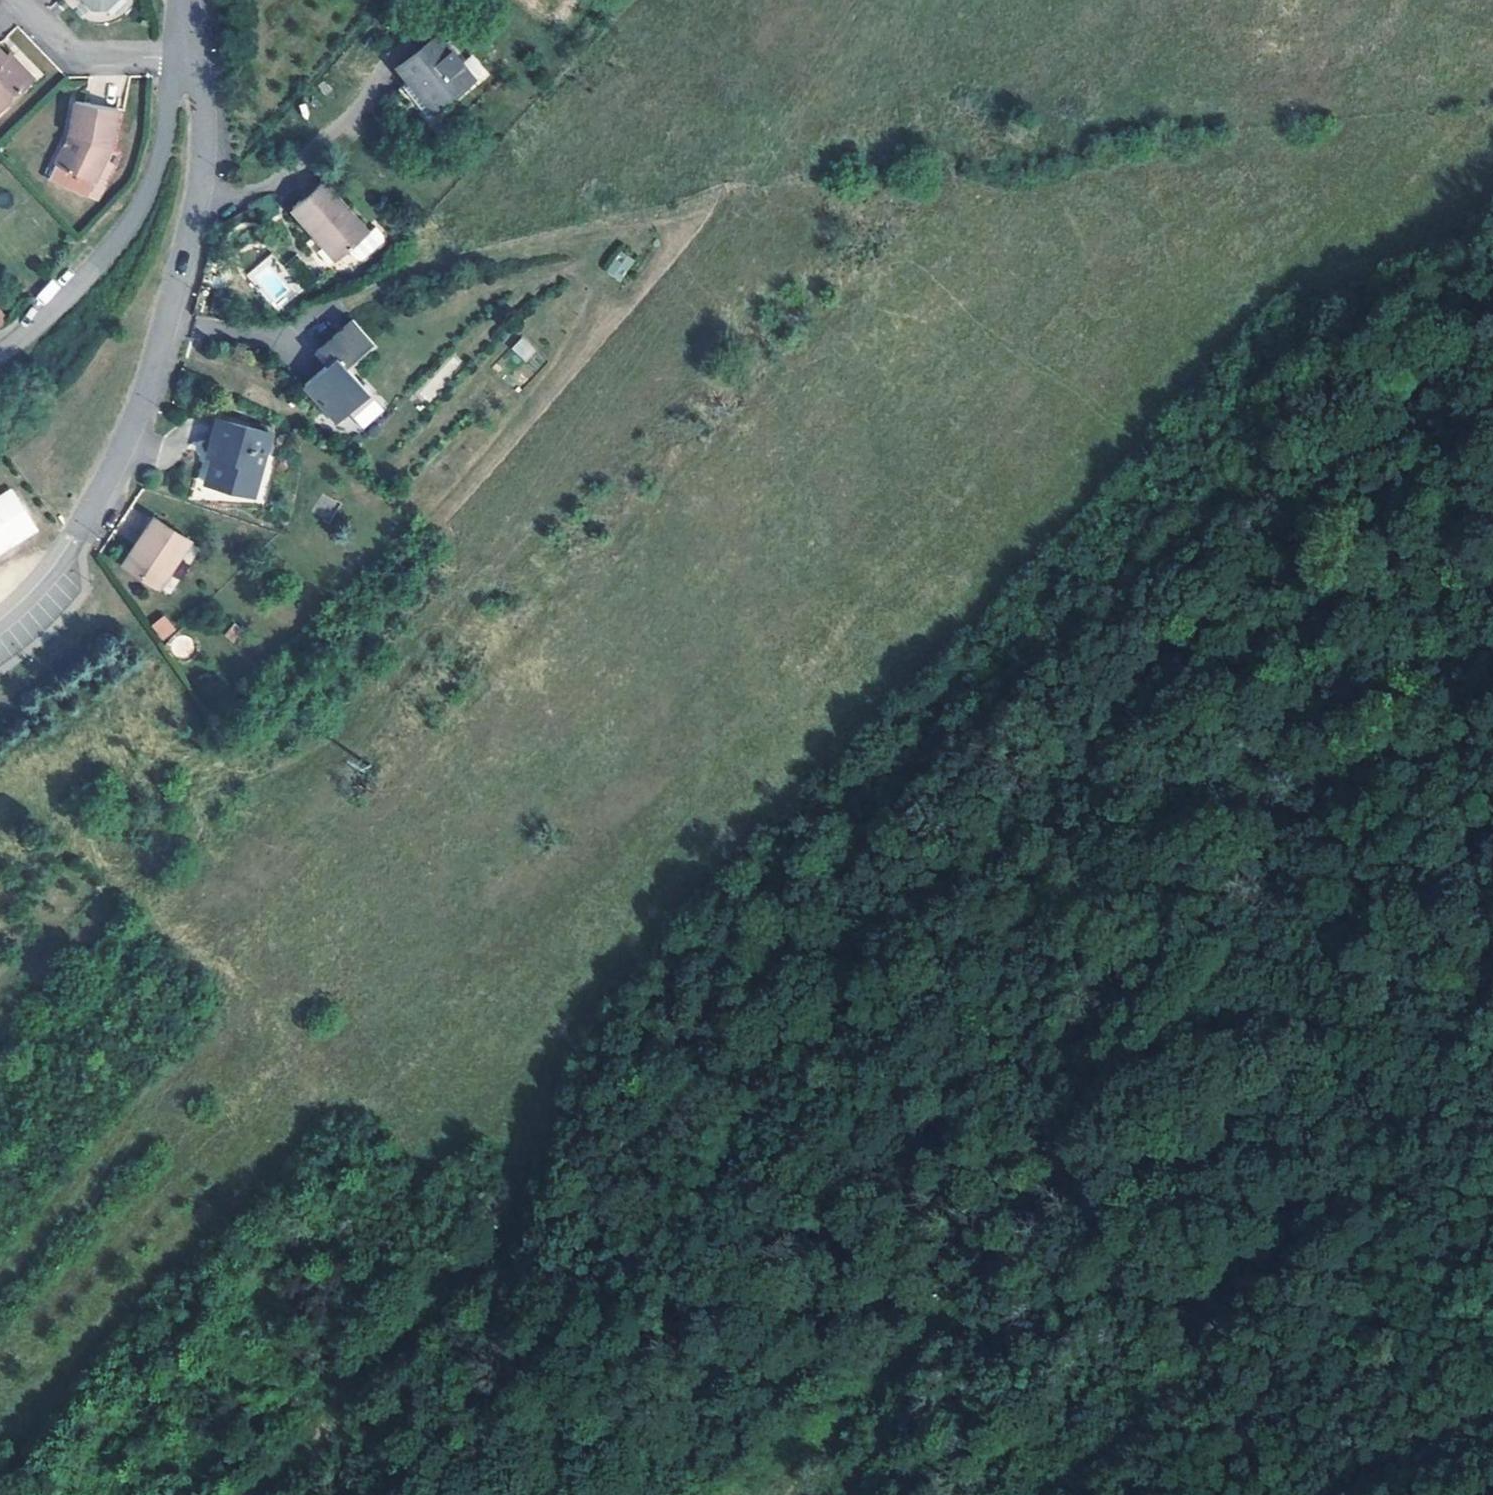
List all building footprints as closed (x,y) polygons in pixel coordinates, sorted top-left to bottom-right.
[(439,33),(429,20),(388,50),(397,64),(439,33)] [(475,79),(439,33),(397,64),(418,92),(413,97),(428,115),(475,79)] [(0,53),(0,105),(30,77),(15,61),(11,64),(0,53)] [(114,107),(73,99),(67,130),(51,161),(90,180),(106,147),(114,107)] [(90,180),(51,161),(48,171),(86,188),(90,180)] [(367,236),(323,182),(292,208),(336,262),(347,252),(354,261),(360,262),(382,244),(383,238),(376,229),(367,236)] [(604,271),(620,282),(635,260),(619,249),(604,271)] [(277,312),(302,290),(269,254),(245,275),(277,312)] [(9,313),(1,303),(0,304),(0,320),(9,313)] [(323,363),(301,383),(336,420),(367,390),(343,365),(370,341),(349,318),(312,351),(323,363)] [(522,336),(511,349),(526,362),(537,349),(522,336)] [(267,430),(212,418),(204,455),(210,456),(205,483),(253,494),(267,430)] [(0,496),(0,555),(39,533),(13,488),(0,496)] [(186,545),(151,521),(122,567),(157,591),(186,545)] [(164,615),(151,625),(163,639),(175,629),(164,615)]
